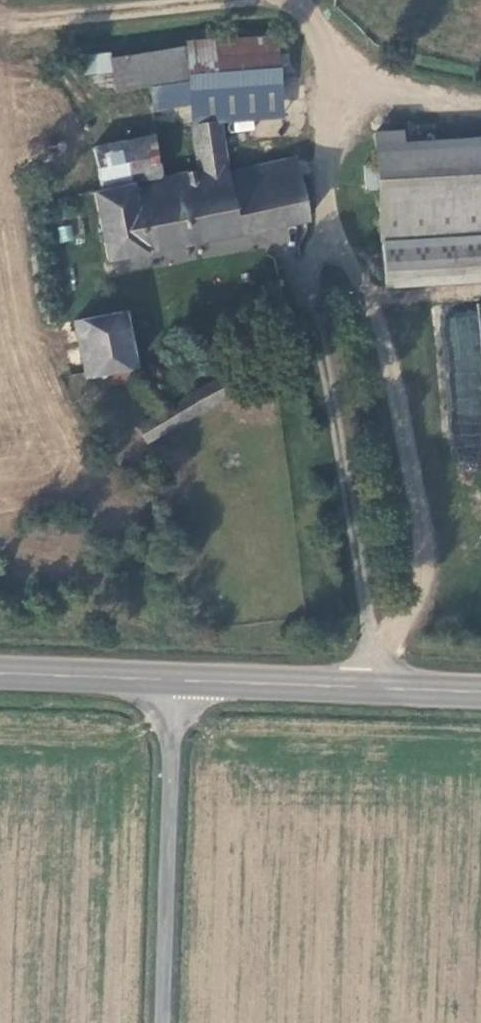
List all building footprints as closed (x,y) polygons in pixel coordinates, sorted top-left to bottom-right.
[(184,44),(188,63),(189,88),(279,81),(274,35),(184,44)] [(114,72),(188,63),(184,44),(110,53),(114,72)] [(317,213),(308,176),(241,192),(234,168),(221,117),(196,122),(207,166),(170,174),(109,187),(101,189),(116,256),(317,213)] [(381,126),(376,133),(377,143),(405,140),(404,123),(381,126)] [(99,148),(109,187),(170,174),(162,134),(99,148)] [(377,143),(386,247),(480,240),(480,134),(405,140),(377,143)] [(241,192),(308,176),(301,153),(234,168),(241,192)] [(131,308),(80,317),(94,372),(96,374),(144,364),(131,308)] [(480,312),(440,313),(447,466),(480,464),(480,317),(480,312)] [(94,372),(80,317),(58,322),(72,376),(94,372)] [(234,392),(232,390),(224,377),(145,425),(155,439),(234,392)]
